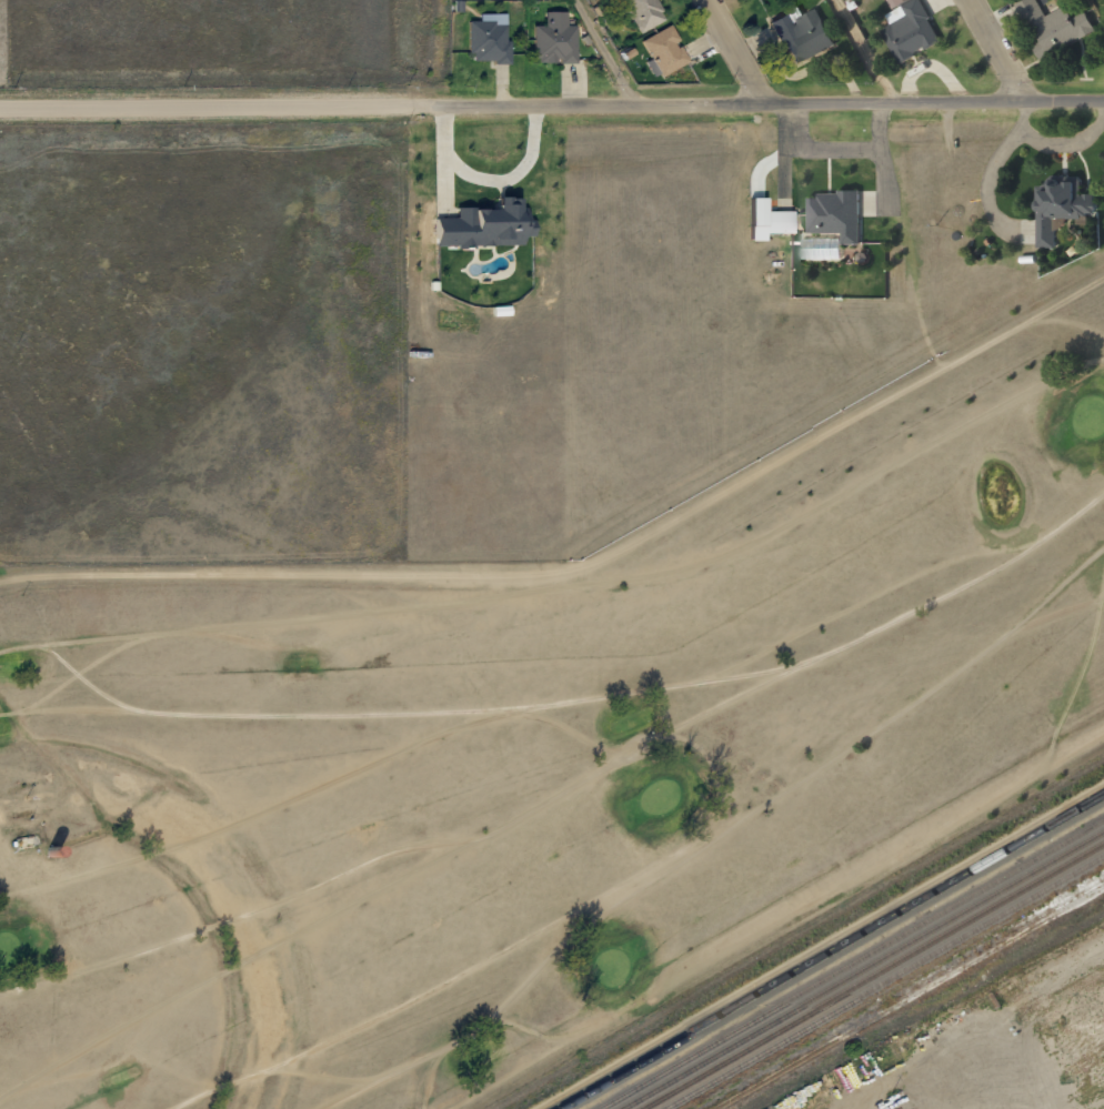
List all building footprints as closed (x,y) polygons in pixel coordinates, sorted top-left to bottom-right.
[(616,17),(626,12),(636,33),(662,21),(653,0),(608,0),(616,17)] [(920,0),(914,0),(884,14),(889,25),(880,29),(896,63),(940,42),(920,0)] [(891,9),(910,0),(887,0),(891,9)] [(1036,43),(1031,46),(1037,59),(1094,32),(1084,11),(1070,18),(1064,6),(1044,16),(1036,0),(1022,0),(1016,3),(1036,43)] [(834,46),(816,9),(802,16),(797,7),(767,21),(789,67),(834,46)] [(550,11),(550,23),(535,24),(535,53),(545,53),(545,63),(580,62),(580,27),(570,27),(569,11),(550,11)] [(470,19),(471,54),(475,54),(476,58),(496,57),(498,63),(513,62),(512,42),(508,42),(508,24),(496,24),(496,19),(470,19)] [(677,43),(668,25),(638,40),(657,77),(686,62),(676,44),(677,43)] [(1054,178),(1054,185),(1045,185),(1045,195),(1041,195),(1042,246),(1058,246),(1058,215),(1081,215),(1081,223),(1092,223),(1092,211),(1100,211),(1100,191),(1085,192),(1085,178),(1054,178)] [(841,188),(841,191),(810,191),(810,230),(846,230),(846,241),(862,241),(863,188),(841,188)] [(495,192),(495,204),(455,204),(455,213),(435,213),(436,245),(458,245),(458,251),(475,251),(475,244),(523,243),(523,233),(534,233),(533,221),(529,221),(528,206),(520,206),(519,192),(495,192)] [(764,209),(764,233),(795,233),(795,210),(764,209)] [(801,241),(800,258),(838,260),(839,242),(801,241)]
